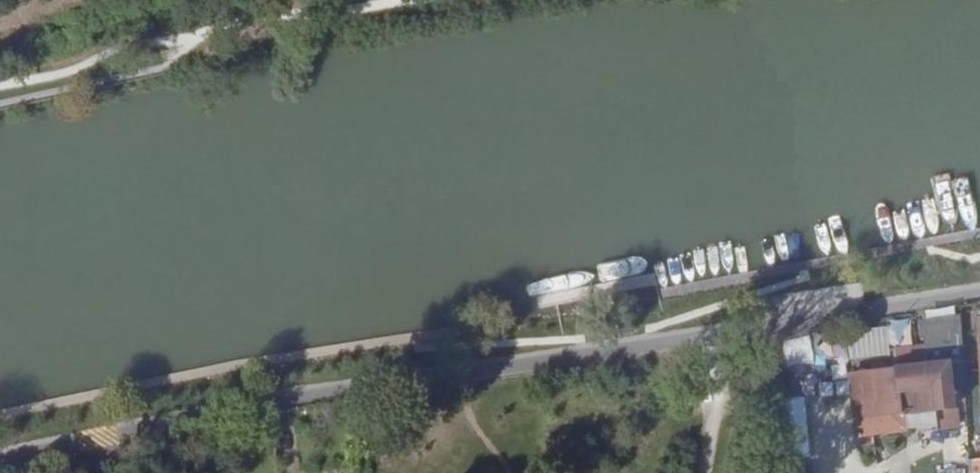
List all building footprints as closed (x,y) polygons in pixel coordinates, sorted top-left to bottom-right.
[(906,430),(903,415),(902,394),(929,392),(929,397),(935,397),(936,412),(941,412),(955,411),(948,342),(896,348),(897,371),(852,376),(857,435),(859,435),(861,447),(874,446),(873,434),(906,430)] [(902,394),(903,415),(936,412),(935,397),(929,397),(929,392),(902,394)] [(971,471),(971,460),(962,461),(962,471),(971,471)] [(971,460),(971,471),(971,472),(979,472),(979,460),(971,460)]
